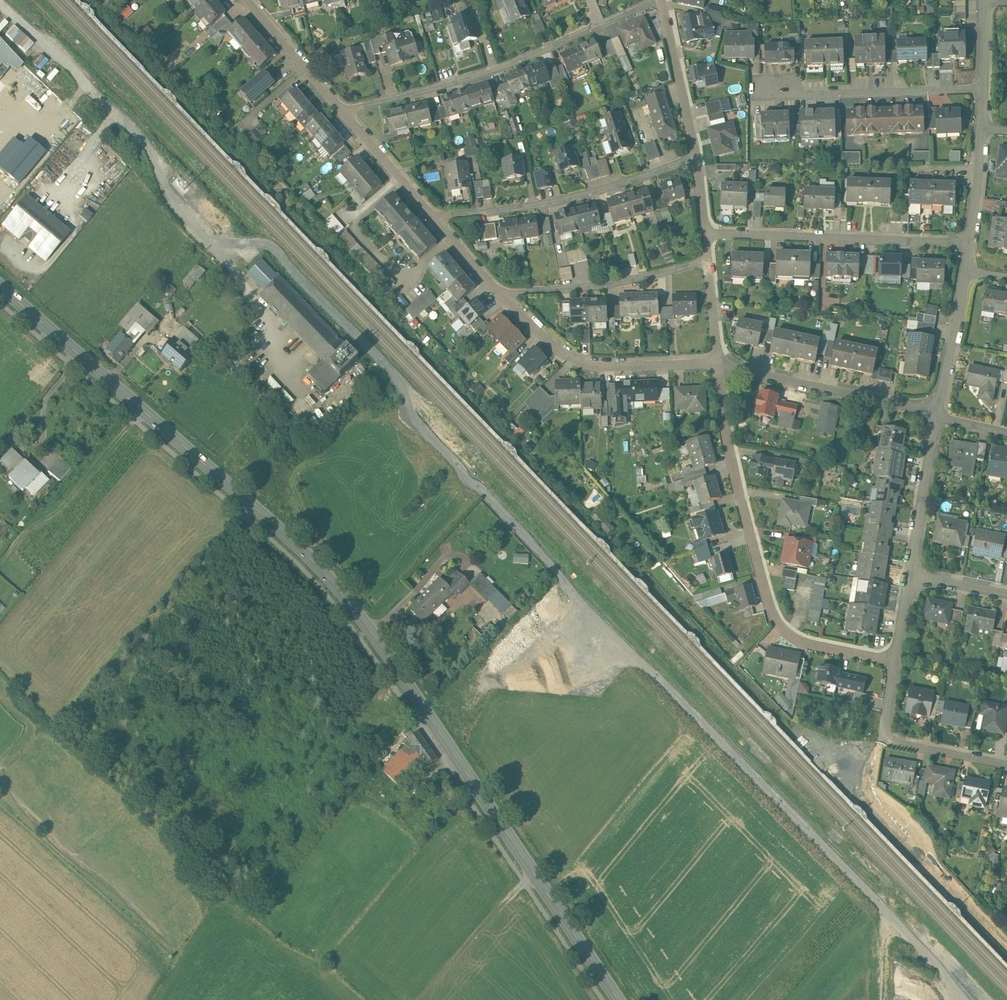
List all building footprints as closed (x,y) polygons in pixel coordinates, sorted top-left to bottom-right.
[(190,3),(187,6),(195,16),(213,0),(188,0),(190,3)] [(214,0),(213,0),(195,16),(201,23),(205,19),(211,26),(226,14),(221,8),(222,7),(218,3),(217,3),(214,0)] [(283,12),(292,10),(304,7),(302,0),(280,0),(283,12)] [(336,10),(345,7),(343,0),(333,0),(336,10)] [(464,1),(467,12),(478,9),(475,0),(466,0),(464,1)] [(497,3),(500,11),(506,9),(512,24),(529,17),(522,0),(504,0),(497,3)] [(678,3),(703,8),(705,0),(679,0),(678,3)] [(464,1),(454,4),(457,15),(467,12),(464,1)] [(724,10),(707,6),(705,16),(708,17),(725,20),(724,10)] [(304,7),(292,10),(294,15),(305,12),(304,7)] [(860,8),(851,8),(852,17),(860,17),(860,8)] [(710,24),(703,25),(702,18),(697,19),(696,16),(696,15),(695,15),(695,16),(682,18),(681,18),(687,43),(702,40),(701,39),(714,36),(714,35),(715,35),(712,23),(710,24)] [(705,16),(701,15),(702,18),(703,25),(710,24),(708,17),(705,16)] [(470,16),(453,21),(459,44),(477,39),(470,16)] [(226,17),(214,28),(218,32),(230,22),(226,17)] [(725,20),(708,17),(710,24),(712,23),(715,35),(720,38),(723,28),(725,20)] [(643,19),(618,30),(626,47),(641,41),(644,49),(655,44),(643,19)] [(0,28),(0,31),(2,33),(10,23),(6,20),(0,28)] [(235,28),(230,32),(243,47),(257,36),(244,20),(235,28)] [(541,20),(534,23),(540,36),(546,34),(541,20)] [(738,24),(725,20),(723,28),(736,32),(738,26),(738,24)] [(230,22),(218,32),(223,38),(230,32),(235,28),(230,22)] [(27,53),(36,44),(15,24),(6,34),(27,53)] [(758,24),(747,25),(747,35),(747,38),(751,38),(759,38),(758,24)] [(403,33),(370,42),(373,51),(374,56),(387,52),(391,67),(403,63),(403,61),(409,59),(410,61),(411,61),(409,56),(418,54),(412,34),(409,32),(403,34),(403,33)] [(747,35),(725,35),(726,50),(727,50),(727,57),(736,57),(736,58),(747,58),(747,59),(753,59),(753,43),(751,43),(751,38),(747,38),(747,35)] [(964,35),(938,36),(939,54),(939,60),(965,59),(964,35)] [(274,56),(257,36),(243,47),(260,68),(274,56)] [(626,56),(618,38),(611,41),(617,53),(619,59),(626,56)] [(884,38),(854,39),(855,59),(855,65),(856,65),(885,64),(885,52),(884,38)] [(925,40),(896,41),(897,51),(897,63),(926,62),(925,40)] [(595,41),(581,47),(588,64),(602,58),(595,41)] [(617,53),(611,41),(605,44),(610,56),(617,53)] [(799,41),(788,41),(788,47),(789,47),(789,54),(793,54),(799,54),(799,41)] [(842,41),(804,43),(805,67),(844,65),(842,41)] [(370,42),(359,46),(362,55),(366,54),(373,51),(370,42)] [(10,67),(15,71),(20,65),(0,43),(0,79),(10,67)] [(766,46),(759,46),(759,63),(769,63),(769,57),(766,57),(765,48),(766,47),(766,46)] [(581,47),(561,56),(568,73),(588,64),(581,47)] [(766,47),(765,48),(766,57),(769,57),(769,63),(769,64),(794,63),(793,54),(789,54),(789,47),(788,47),(766,47)] [(360,49),(342,53),(342,55),(343,54),(345,60),(344,60),(349,79),(367,74),(364,63),(363,63),(360,50),(360,49)] [(373,51),(366,54),(369,65),(376,62),(374,56),(373,51)] [(543,64),(524,71),(531,88),(549,80),(545,69),(543,64)] [(554,65),(545,69),(549,80),(559,77),(556,69),(554,65)] [(570,82),(563,66),(556,69),(559,77),(563,86),(570,82)] [(709,70),(707,70),(708,71),(705,71),(704,66),(703,66),(690,69),(689,69),(692,84),(692,85),(693,85),(706,82),(707,86),(717,84),(714,69),(709,71),(709,70)] [(8,92),(9,91),(13,95),(26,80),(15,71),(10,67),(0,79),(0,85),(8,92)] [(524,71),(506,78),(508,84),(504,85),(512,106),(517,104),(513,95),(531,88),(524,71)] [(265,72),(241,92),(251,103),(274,84),(265,72)] [(559,77),(549,80),(553,90),(563,86),(559,77)] [(48,99),(26,80),(13,95),(19,100),(15,105),(13,104),(9,108),(28,123),(36,114),(48,99)] [(489,84),(465,92),(471,110),(494,103),(490,86),(489,84)] [(490,86),(494,103),(500,101),(496,88),(495,84),(490,86)] [(512,106),(504,85),(496,88),(500,101),(503,110),(512,106)] [(291,86),(277,97),(281,102),(295,90),(291,86)] [(666,94),(663,86),(651,90),(653,96),(663,93),(663,94),(666,94)] [(295,90),(281,102),(289,111),(304,99),(296,90),(295,90)] [(465,90),(443,97),(445,105),(449,117),(471,110),(465,92),(465,90)] [(653,96),(646,98),(651,113),(668,108),(663,94),(663,93),(653,96)] [(304,99),(289,111),(297,120),(312,108),(304,99)] [(720,100),(705,104),(708,116),(723,112),(720,100)] [(427,104),(405,109),(410,128),(432,123),(429,110),(427,104)] [(441,119),(449,117),(445,105),(437,108),(441,119)] [(319,117),(312,108),(297,120),(305,129),(306,128),(319,117)] [(437,108),(429,110),(432,123),(442,121),(441,119),(437,108)] [(668,108),(651,113),(659,138),(675,133),(671,120),(670,120),(667,109),(668,109),(668,108)] [(410,128),(405,109),(386,113),(390,132),(397,131),(410,128)] [(922,110),(912,110),(912,109),(894,110),(894,111),(884,111),(885,134),(923,133),(922,110)] [(571,110),(563,113),(566,120),(573,117),(574,117),(571,110)] [(875,111),(857,112),(847,113),(847,136),(885,134),(884,111),(875,112),(875,111)] [(723,112),(708,116),(709,122),(724,119),(723,112)] [(834,112),(817,113),(818,137),(835,136),(834,112)] [(936,112),(935,112),(936,129),(936,134),(960,134),(960,112),(936,112)] [(817,113),(800,113),(800,114),(801,126),(801,137),(818,137),(817,113)] [(620,114),(605,119),(610,133),(624,128),(620,114)] [(788,114),(760,115),(762,142),(789,141),(788,114)] [(319,117),(306,128),(314,137),(329,125),(321,116),(319,117)] [(520,132),(516,118),(510,120),(514,133),(520,132)] [(732,123),(709,129),(715,156),(733,152),(730,139),(736,138),(732,123)] [(267,132),(259,124),(255,128),(262,136),(267,132)] [(329,125),(314,137),(322,146),(336,134),(329,125)] [(262,136),(255,128),(251,132),(258,141),(262,137),(262,136)] [(410,128),(397,131),(399,139),(411,136),(410,128)] [(610,133),(606,134),(613,153),(631,148),(628,140),(629,140),(624,128),(610,133)] [(258,141),(251,132),(246,136),(253,144),(258,141)] [(344,143),(336,134),(322,146),(330,156),(344,143)] [(253,144),(246,136),(242,140),(249,148),(253,144)] [(473,136),(464,138),(466,148),(476,146),(473,136)] [(14,139),(0,155),(0,169),(18,184),(45,152),(29,139),(23,147),(14,139)] [(655,142),(641,146),(647,161),(660,157),(655,142)] [(346,146),(333,158),(339,164),(352,153),(346,146)] [(1001,146),(998,169),(1006,170),(1006,147),(1001,146)] [(572,147),(556,153),(562,171),(579,165),(576,155),(575,156),(572,147)] [(963,161),(963,151),(952,151),(951,161),(963,161)] [(357,157),(340,172),(348,181),(365,167),(357,157)] [(521,158),(503,160),(506,179),(523,176),(521,158)] [(468,162),(446,165),(446,166),(447,166),(451,191),(450,191),(450,192),(472,189),(472,188),(471,188),(467,163),(468,163),(468,162)] [(373,176),(365,167),(348,181),(356,191),(373,176)] [(590,168),(583,170),(586,181),(593,179),(590,168)] [(551,170),(534,174),(539,191),(556,187),(551,170)] [(381,186),(373,176),(356,191),(364,200),(381,186)] [(481,180),(474,182),(477,198),(484,197),(482,188),(481,180)] [(680,180),(661,186),(666,202),(684,197),(680,180)] [(891,182),(847,181),(846,203),(890,204),(891,182)] [(921,184),(916,183),(910,183),(909,207),(909,211),(917,211),(917,213),(920,213),(920,205),(921,184)] [(927,184),(921,184),(920,205),(932,206),(933,184),(927,183),(927,184)] [(735,185),(721,184),(721,206),(734,206),(735,185)] [(939,185),(939,184),(933,184),(932,206),(943,206),(944,185),(939,185)] [(949,184),(948,185),(944,185),(943,206),(954,207),(955,184),(949,184)] [(748,185),(735,185),(734,206),(747,206),(748,185)] [(491,187),(482,188),(484,197),(484,200),(493,199),(491,187)] [(305,193),(309,200),(317,196),(313,189),(305,193)] [(647,190),(627,196),(633,217),(653,211),(647,190)] [(785,191),(765,190),(764,207),(784,208),(785,191)] [(820,190),(804,190),(803,207),(803,209),(804,209),(819,210),(820,190)] [(835,191),(820,190),(819,210),(834,210),(835,210),(835,208),(835,191)] [(416,220),(393,194),(375,210),(397,236),(416,220)] [(627,196),(608,201),(611,213),(613,223),(614,222),(613,221),(624,218),(624,219),(633,217),(627,196)] [(69,233),(26,197),(2,226),(20,240),(23,236),(31,242),(28,247),(45,262),(69,233)] [(596,204),(575,210),(580,230),(600,225),(601,224),(599,217),(596,204)] [(568,210),(559,213),(560,214),(554,215),(560,236),(580,231),(580,230),(575,210),(568,211),(568,210)] [(902,211),(890,210),(889,222),(902,223),(902,211)] [(94,217),(88,211),(84,216),(90,221),(94,217)] [(660,212),(654,213),(657,224),(663,223),(660,212)] [(611,213),(604,215),(608,226),(614,225),(614,222),(613,223),(611,213)] [(332,215),(323,223),(327,227),(336,219),(332,215)] [(608,226),(604,215),(599,217),(601,224),(600,225),(601,228),(608,226)] [(536,218),(521,220),(524,239),(538,236),(536,218)] [(993,218),(988,248),(1006,251),(1006,221),(993,218)] [(336,219),(327,227),(331,231),(340,224),(336,219)] [(548,219),(542,220),(544,232),(551,231),(548,219)] [(437,245),(416,220),(397,236),(398,235),(419,259),(437,245)] [(521,220),(500,223),(503,242),(524,239),(521,220)] [(495,223),(487,225),(490,239),(497,238),(495,223)] [(340,224),(331,231),(335,236),(344,228),(340,224)] [(346,230),(337,238),(353,256),(361,248),(346,230)] [(553,245),(551,235),(544,236),(545,246),(553,245)] [(487,242),(478,243),(478,251),(488,250),(487,242)] [(667,243),(660,247),(663,254),(671,251),(667,243)] [(366,252),(362,248),(361,248),(353,256),(357,260),(366,252)] [(584,248),(567,252),(570,264),(587,260),(584,248)] [(370,256),(366,252),(357,260),(361,265),(370,256)] [(794,253),(777,253),(777,264),(776,277),(793,277),(794,253)] [(810,254),(794,253),(793,277),(809,278),(810,264),(810,254)] [(464,276),(444,254),(428,267),(448,290),(448,289),(464,276)] [(636,265),(633,254),(628,255),(631,267),(636,265)] [(748,255),(732,254),(731,268),(731,277),(732,278),(747,278),(748,255)] [(764,256),(748,255),(747,278),(762,279),(763,279),(764,269),(764,256)] [(859,256),(826,255),(825,279),(858,280),(859,269),(859,256)] [(370,256),(361,265),(366,269),(374,261),(370,256)] [(874,256),(865,256),(865,269),(864,274),(873,274),(874,256)] [(901,257),(880,257),(879,277),(900,277),(901,277),(901,264),(901,257)] [(279,278),(262,260),(248,274),(265,291),(279,278)] [(374,261),(366,269),(370,273),(378,265),(374,261)] [(931,263),(917,262),(917,270),(916,283),(930,284),(931,263)] [(184,281),(193,288),(207,270),(198,263),(184,281)] [(944,263),(931,263),(930,284),(943,284),(944,263)] [(820,265),(810,264),(809,278),(819,278),(820,265)] [(910,265),(901,264),(901,277),(910,277),(910,265)] [(378,265),(370,273),(374,278),(383,269),(378,265)] [(570,267),(559,269),(561,281),(573,279),(570,267)] [(731,268),(725,268),(724,282),(732,283),(732,278),(731,277),(731,268)] [(383,269),(374,278),(378,282),(387,274),(383,269)] [(770,269),(764,269),(763,279),(762,279),(762,284),(769,284),(769,283),(770,269)] [(387,274),(378,282),(382,286),(391,278),(387,274)] [(464,276),(448,289),(459,302),(463,298),(475,289),(464,276)] [(340,342),(279,278),(265,291),(262,295),(324,359),(340,342)] [(391,278),(382,286),(387,290),(395,282),(391,278)] [(1001,296),(1002,294),(986,290),(982,310),(983,310),(984,308),(991,310),(991,312),(1006,315),(1006,297),(1001,296)] [(658,294),(640,295),(641,318),(650,318),(650,313),(658,312),(658,294)] [(640,295),(620,296),(620,307),(621,319),(621,316),(632,316),(632,318),(641,318),(640,295)] [(696,295),(672,296),(673,308),(673,315),(674,315),(697,315),(696,295)] [(463,298),(459,302),(449,310),(454,316),(468,304),(463,298)] [(478,299),(459,315),(459,320),(464,326),(469,326),(470,325),(479,318),(487,311),(484,307),(485,303),(482,300),(478,299)] [(589,300),(571,301),(571,300),(570,300),(571,324),(572,324),(572,323),(590,322),(589,300)] [(607,300),(589,300),(590,322),(608,322),(607,300)] [(937,311),(926,308),(924,314),(936,317),(937,311)] [(936,317),(924,314),(923,322),(935,324),(936,317)] [(490,325),(487,328),(488,329),(499,340),(499,341),(512,328),(500,316),(490,325)] [(479,318),(470,325),(475,331),(476,330),(484,323),(479,318)] [(484,323),(476,330),(481,336),(488,329),(487,328),(490,325),(486,321),(484,323)] [(763,327),(739,321),(735,341),(759,346),(761,334),(763,327)] [(918,322),(908,321),(907,328),(917,330),(918,322)] [(513,328),(512,328),(499,341),(500,341),(511,353),(512,353),(515,350),(525,340),(524,340),(513,329),(513,328)] [(774,331),(768,329),(767,335),(765,342),(771,343),(774,331)] [(820,340),(798,336),(798,334),(797,334),(797,335),(776,331),(771,353),(815,362),(820,340)] [(590,332),(582,332),(583,344),(591,344),(590,332)] [(135,344),(121,333),(113,342),(127,354),(135,344)] [(576,339),(570,333),(565,338),(572,344),(576,339)] [(933,338),(910,335),(907,355),(929,359),(933,338)] [(196,357),(176,339),(162,355),(182,372),(196,357)] [(828,341),(822,339),(819,354),(825,355),(828,341)] [(834,342),(828,341),(825,355),(824,357),(830,358),(834,342)] [(127,354),(113,342),(104,352),(118,364),(127,354)] [(340,342),(324,359),(342,376),(357,360),(340,342)] [(857,347),(856,346),(856,347),(836,343),(831,366),(872,375),(874,367),(877,352),(857,347)] [(753,347),(751,362),(761,363),(763,348),(753,347)] [(511,353),(505,359),(510,365),(519,355),(515,350),(512,353),(511,353)] [(534,350),(519,365),(527,372),(529,372),(532,375),(547,359),(541,354),(538,354),(534,350)] [(929,359),(907,355),(904,376),(926,379),(929,359)] [(342,376),(324,359),(309,375),(327,392),(342,376)] [(999,372),(971,366),(967,383),(975,385),(976,383),(984,385),(981,399),(992,401),(999,372)] [(879,368),(874,367),(872,375),(871,379),(877,380),(879,368)] [(893,371),(879,368),(877,380),(891,383),(893,371)] [(551,375),(546,369),(540,375),(545,380),(551,375)] [(580,381),(557,382),(558,397),(558,405),(568,405),(567,401),(581,400),(580,385),(580,381)] [(658,382),(632,383),(633,402),(658,401),(658,390),(658,382)] [(632,383),(616,384),(617,403),(625,402),(633,402),(632,383)] [(483,391),(476,384),(474,386),(472,384),(469,386),(471,389),(478,396),(483,391)] [(601,384),(580,385),(581,400),(581,409),(601,409),(602,409),(601,402),(601,384)] [(613,396),(607,396),(607,402),(607,408),(614,407),(617,407),(617,403),(616,384),(613,384),(613,396)] [(534,385),(530,389),(534,393),(538,389),(534,385)] [(534,393),(525,402),(533,411),(548,396),(540,387),(538,389),(534,393)] [(690,389),(676,389),(677,410),(678,410),(678,408),(690,408),(690,412),(705,412),(705,388),(704,388),(704,390),(690,390),(690,389)] [(669,389),(658,390),(658,401),(670,401),(669,389)] [(779,396),(761,391),(755,415),(773,419),(775,413),(778,402),(779,396)] [(533,411),(532,412),(542,422),(554,411),(558,410),(558,405),(558,397),(549,397),(548,396),(533,411)] [(625,402),(617,403),(617,407),(614,407),(614,418),(626,418),(625,402)] [(797,406),(778,402),(775,413),(780,414),(795,417),(797,406)] [(838,406),(822,403),(816,432),(832,435),(838,406)] [(508,417),(497,405),(493,409),(504,420),(508,417)] [(873,412),(857,409),(856,419),(863,420),(863,418),(872,419),(873,412)] [(795,417),(780,414),(778,424),(792,427),(794,421),(795,417)] [(518,430),(508,421),(503,426),(512,435),(518,430)] [(904,431),(884,428),(880,451),(900,454),(904,431)] [(711,454),(706,437),(687,443),(691,455),(692,454),(696,468),(697,470),(704,467),(715,464),(712,453),(711,454)] [(538,451),(528,441),(524,445),(534,455),(538,451)] [(976,446),(962,444),(963,443),(952,441),(948,464),(963,466),(962,473),(973,475),(976,459),(978,445),(976,445),(976,446)] [(986,446),(978,445),(976,459),(983,461),(986,446)] [(992,447),(990,458),(989,458),(989,463),(987,475),(988,475),(988,472),(1006,475),(1006,450),(992,447)] [(36,475),(10,451),(0,461),(13,474),(9,478),(23,491),(25,489),(32,495),(47,480),(40,474),(41,474),(39,472),(36,475)] [(880,451),(878,451),(876,463),(879,464),(878,477),(891,479),(900,481),(902,470),(899,470),(901,461),(903,462),(904,455),(900,454),(880,451)] [(776,461),(754,457),(751,474),(765,477),(767,468),(774,470),(776,461)] [(60,459),(49,472),(48,471),(48,472),(60,482),(71,468),(59,458),(60,459)] [(814,461),(801,459),(799,465),(813,468),(814,461)] [(795,464),(776,461),(774,470),(773,477),(772,486),(782,488),(784,479),(792,481),(795,464)] [(690,467),(682,470),(685,480),(706,473),(704,467),(697,470),(696,468),(691,470),(690,467)] [(685,480),(673,483),(676,493),(684,490),(683,488),(694,484),(693,483),(708,479),(706,473),(685,480)] [(708,479),(693,483),(694,484),(700,505),(713,501),(720,499),(713,477),(708,479)] [(891,479),(878,477),(876,490),(882,490),(880,504),(895,506),(899,507),(901,497),(897,496),(898,488),(890,486),(891,479)] [(900,481),(891,479),(890,486),(898,488),(902,488),(903,481),(900,481)] [(817,500),(800,497),(799,503),(809,505),(809,506),(816,507),(817,500)] [(799,503),(783,500),(778,524),(791,527),(791,524),(806,526),(809,506),(809,505),(799,503)] [(713,501),(700,505),(693,507),(689,508),(691,514),(715,507),(713,501)] [(880,504),(876,503),(874,517),(867,515),(865,528),(891,532),(892,525),(888,524),(890,516),(894,517),(895,506),(880,504)] [(614,528),(598,511),(592,517),(592,518),(608,534),(614,528)] [(717,512),(691,521),(694,530),(699,528),(703,540),(701,540),(701,541),(701,542),(706,540),(724,534),(717,512)] [(956,523),(940,520),(940,518),(939,518),(934,542),(935,542),(936,539),(952,542),(951,545),(961,547),(961,546),(963,535),(966,524),(956,522),(956,523)] [(891,532),(865,528),(863,540),(870,541),(868,554),(887,558),(889,547),(885,547),(886,539),(890,539),(891,532)] [(1005,536),(978,531),(973,553),(1000,559),(1001,556),(1003,544),(1005,536)] [(970,536),(963,535),(961,546),(968,548),(970,536)] [(812,544),(787,539),(784,551),(809,556),(812,544)] [(701,542),(701,541),(693,543),(695,550),(708,546),(706,540),(701,542)] [(708,546),(695,550),(698,559),(711,554),(708,546)] [(809,556),(784,551),(782,563),(807,568),(809,556)] [(515,553),(515,562),(530,562),(530,554),(515,553)] [(868,554),(861,553),(857,579),(860,579),(883,583),(887,558),(868,554)] [(728,555),(711,560),(716,579),(733,574),(728,555)] [(797,572),(783,569),(782,577),(796,580),(797,572)] [(456,570),(448,578),(453,583),(461,575),(456,570)] [(480,573),(469,583),(469,584),(475,590),(486,579),(480,573)] [(461,575),(453,583),(448,578),(444,582),(440,578),(409,609),(423,623),(453,593),(457,596),(469,584),(469,583),(461,575)] [(826,578),(815,577),(808,622),(819,624),(826,578)] [(796,580),(785,578),(783,589),(794,591),(796,580)] [(492,585),(486,579),(475,590),(486,602),(488,600),(497,591),(492,585)] [(883,583),(860,579),(857,593),(861,594),(859,606),(878,609),(881,609),(884,590),(885,590),(886,584),(883,583)] [(751,586),(725,593),(725,594),(727,600),(728,603),(738,600),(741,610),(757,605),(751,586)] [(720,588),(702,594),(704,600),(722,595),(720,588)] [(497,591),(488,600),(502,613),(511,604),(497,591)] [(702,594),(694,596),(696,602),(704,600),(702,594)] [(722,595),(704,600),(706,607),(727,600),(725,594),(722,595)] [(952,604),(927,599),(924,619),(938,622),(938,619),(948,622),(952,604)] [(696,602),(692,604),(694,610),(706,607),(704,600),(696,602)] [(859,606),(852,604),(848,631),(874,635),(878,609),(859,606)] [(996,613),(970,608),(964,633),(977,635),(978,628),(992,631),(996,613)] [(963,612),(954,610),(951,623),(960,625),(963,612)] [(1002,633),(995,631),(992,646),(999,647),(1002,634),(1002,633)] [(1002,634),(999,647),(999,649),(1006,651),(1006,645),(1006,635),(1002,634)] [(799,653),(770,648),(765,672),(766,672),(767,668),(778,671),(778,673),(780,673),(780,671),(794,674),(793,678),(794,678),(799,653)] [(840,670),(821,666),(819,673),(817,674),(816,678),(817,680),(817,682),(863,692),(866,681),(839,674),(840,670)] [(922,698),(910,695),(911,688),(910,688),(905,712),(929,717),(933,695),(934,693),(923,691),(922,698)] [(773,697),(785,710),(791,704),(780,692),(773,697)] [(867,695),(855,693),(852,705),(864,707),(867,695)] [(939,696),(933,695),(929,717),(935,719),(939,696)] [(968,707),(945,702),(941,723),(964,728),(964,727),(965,723),(968,710),(968,707)] [(983,703),(980,715),(986,716),(982,732),(1003,736),(1005,723),(1006,723),(1006,718),(1006,708),(983,703)] [(975,711),(968,710),(965,723),(972,724),(975,711)] [(438,760),(418,732),(408,740),(424,762),(428,768),(438,760)] [(406,745),(382,770),(400,788),(424,762),(408,740),(404,744),(406,745)] [(916,764),(893,760),(889,777),(899,779),(898,783),(908,785),(911,785),(912,785),(914,776),(916,764)] [(954,771),(928,766),(927,770),(925,782),(927,782),(936,784),(933,795),(949,798),(954,771)] [(927,770),(921,769),(919,778),(919,780),(925,782),(927,770)] [(919,778),(914,776),(912,785),(911,785),(910,789),(917,790),(919,780),(919,778)] [(990,783),(966,778),(965,783),(962,798),(971,799),(969,805),(984,808),(985,802),(986,802),(990,783)] [(925,782),(919,780),(917,790),(915,798),(923,800),(927,782),(925,782)] [(965,783),(958,782),(955,796),(962,798),(965,783)] [(917,790),(910,789),(911,785),(908,785),(905,796),(915,798),(917,790)] [(1003,790),(997,789),(995,801),(1001,802),(1003,790)] [(1003,789),(1003,790),(1001,802),(998,816),(1001,817),(1003,818),(1006,819),(1006,790),(1003,789)]
